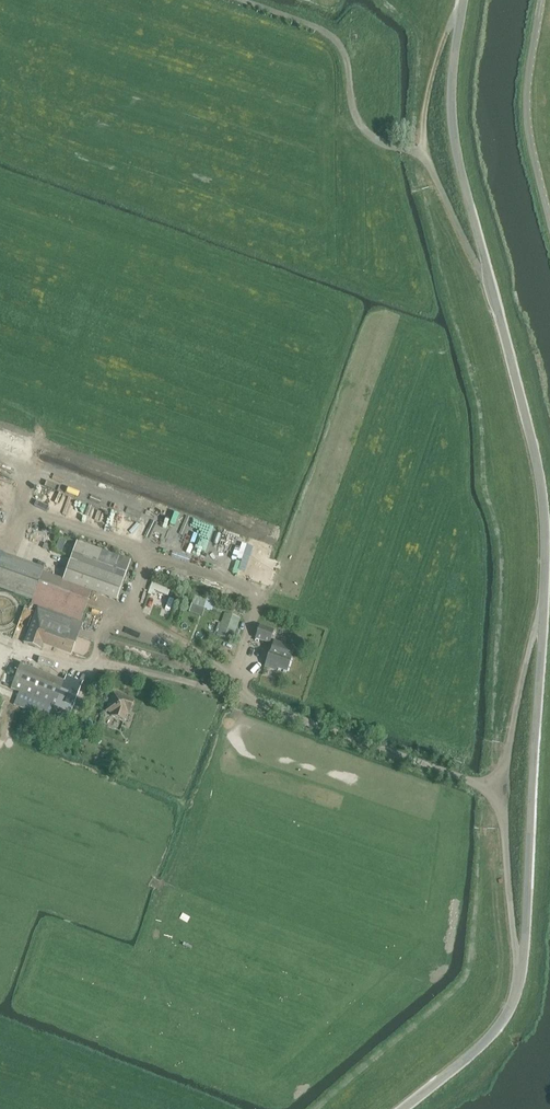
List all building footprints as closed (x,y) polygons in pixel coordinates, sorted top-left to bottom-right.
[(62,580),(91,591),(116,600),(130,559),(76,542),(62,580)] [(0,554),(0,591),(32,602),(43,573),(44,569),(0,554)] [(31,604),(37,606),(81,622),(91,591),(62,580),(43,573),(32,602),(31,604)] [(20,610),(20,606),(19,603),(17,600),(15,597),(12,595),(10,593),(7,592),(2,591),(0,592),(0,628),(1,628),(4,628),(8,628),(11,626),(15,623),(17,621),(19,617),(20,614),(20,610)] [(194,597),(192,604),(201,607),(200,610),(204,612),(205,608),(212,611),(215,603),(206,600),(206,601),(194,597)] [(37,606),(31,621),(24,644),(41,650),(43,642),(72,652),(78,637),(83,622),(81,622),(37,606)] [(217,635),(233,640),(240,619),(224,613),(217,635)] [(255,638),(270,643),(274,631),(259,626),(255,638)] [(270,669),(271,667),(286,672),(292,655),(294,648),(285,645),(282,654),(270,651),(265,667),(270,669)] [(14,706),(52,720),(67,682),(20,664),(11,689),(20,692),(14,706)] [(111,716),(124,720),(127,714),(129,714),(134,700),(112,692),(106,711),(112,713),(111,716)]
